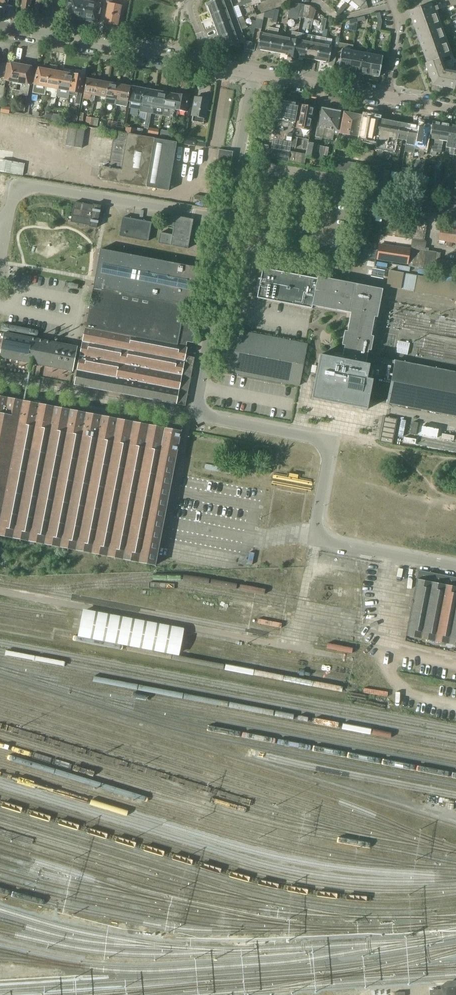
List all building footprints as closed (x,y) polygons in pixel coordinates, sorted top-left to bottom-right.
[(20,6),(22,6),(22,9),(30,10),(32,0),(21,0),(20,6)] [(32,11),(42,13),(45,0),(35,0),(32,11)] [(65,15),(68,15),(68,17),(71,17),(71,19),(79,21),(80,19),(82,20),(85,3),(71,0),(69,0),(68,8),(66,8),(65,15)] [(105,23),(117,26),(121,6),(122,0),(109,0),(109,3),(105,23)] [(207,4),(211,15),(233,7),(230,0),(217,0),(207,4)] [(352,1),(360,8),(360,10),(368,8),(366,0),(352,0),(352,1)] [(85,3),(82,20),(84,20),(83,22),(92,23),(92,21),(96,22),(96,21),(99,21),(100,14),(99,14),(101,6),(89,3),(85,3)] [(455,87),(455,69),(448,67),(445,57),(450,55),(435,11),(437,10),(446,6),(445,3),(433,7),(432,3),(409,12),(427,63),(425,64),(433,85),(455,89),(455,86),(455,87)] [(299,4),(290,5),(287,20),(296,22),(297,17),(302,18),(303,11),(299,11),(300,4),(299,4)] [(308,19),(311,6),(300,4),(299,11),(303,11),(302,18),(308,19)] [(233,7),(211,15),(215,26),(237,18),(233,7)] [(256,21),(255,27),(255,28),(261,29),(265,13),(257,15),(256,21)] [(237,18),(215,26),(219,38),(241,30),(247,28),(243,17),(237,18)] [(260,33),(257,49),(269,51),(273,28),(268,27),(267,34),(260,33)] [(273,28),(269,51),(281,54),(284,37),(277,36),(279,29),(273,28)] [(321,37),(317,60),(329,63),(332,46),(325,45),(327,32),(328,30),(325,29),(324,32),(323,31),(322,37),(321,37)] [(241,30),(219,38),(223,49),(243,42),(245,46),(243,51),(250,53),(252,42),(245,41),(241,30)] [(284,37),(281,54),(289,55),(288,57),(293,57),(298,33),(294,32),(292,39),(284,37)] [(298,33),(293,57),(297,58),(298,57),(305,58),(308,42),(309,39),(309,35),(302,33),(298,33)] [(308,42),(305,58),(317,60),(321,37),(316,36),(309,35),(309,39),(308,42)] [(339,42),(337,51),(341,52),(338,69),(349,71),(352,51),(353,45),(339,42)] [(352,51),(349,71),(359,73),(362,53),(352,51)] [(372,55),(369,75),(379,77),(383,57),(384,53),(373,51),(372,55)] [(362,53),(359,73),(369,75),(372,55),(362,53)] [(9,63),(6,80),(13,82),(12,83),(17,84),(21,65),(18,64),(17,65),(13,64),(14,63),(10,62),(10,64),(9,63)] [(15,96),(14,100),(21,102),(22,97),(19,96),(20,95),(28,96),(34,68),(33,68),(33,67),(29,66),(29,67),(25,67),(26,65),(22,65),(19,82),(22,83),(21,91),(16,90),(15,96)] [(37,69),(33,92),(45,94),(46,91),(45,91),(49,70),(44,69),(44,70),(37,69)] [(49,70),(45,91),(46,91),(50,92),(52,93),(51,97),(56,98),(57,97),(58,89),(61,73),(57,72),(57,71),(49,70)] [(58,89),(57,97),(68,98),(69,95),(70,91),(73,74),(67,73),(67,74),(61,73),(58,89)] [(70,91),(69,95),(77,96),(75,104),(80,105),(85,77),(79,77),(80,75),(73,74),(70,91)] [(87,79),(83,99),(94,101),(95,96),(98,81),(87,79)] [(98,81),(95,96),(106,98),(108,83),(98,81)] [(106,98),(105,103),(115,105),(116,103),(119,85),(108,83),(106,98)] [(116,103),(115,105),(127,107),(131,87),(119,85),(116,103)] [(133,88),(129,108),(140,110),(141,104),(144,88),(138,87),(137,89),(133,88)] [(141,104),(140,110),(147,111),(144,128),(149,129),(151,114),(155,92),(150,91),(150,89),(144,88),(141,104)] [(155,92),(151,114),(155,114),(162,116),(163,108),(166,92),(160,91),(160,93),(155,92)] [(163,108),(162,116),(169,117),(173,118),(176,96),(172,95),(172,93),(166,92),(163,108)] [(176,96),(173,118),(177,118),(178,111),(186,112),(189,97),(187,97),(188,95),(182,94),(182,95),(177,94),(176,96)] [(196,98),(193,116),(205,118),(209,100),(196,98)] [(298,104),(298,105),(298,104),(279,101),(275,119),(276,120),(271,146),(272,148),(271,150),(269,149),(267,158),(288,162),(290,150),(291,146),(292,136),(295,123),(298,104)] [(292,136),(291,146),(295,147),(297,137),(304,138),(302,149),(307,150),(308,144),(309,142),(315,108),(301,105),(298,105),(298,104),(295,123),(292,136)] [(9,114),(10,107),(1,106),(0,112),(9,114)] [(317,126),(315,137),(320,138),(326,139),(332,110),(321,108),(321,109),(317,126)] [(338,135),(338,132),(342,112),(332,110),(326,139),(333,140),(334,134),(338,135)] [(342,112),(338,132),(343,133),(342,142),(346,143),(351,114),(342,112)] [(66,113),(64,120),(77,122),(78,114),(72,113),(72,114),(66,113)] [(346,143),(344,150),(349,151),(350,144),(351,142),(359,143),(360,139),(364,116),(351,114),(346,143)] [(364,116),(360,139),(371,141),(375,118),(364,116)] [(99,119),(91,117),(90,125),(97,126),(99,119)] [(374,149),(386,152),(392,122),(382,120),(380,120),(378,131),(380,131),(379,135),(377,134),(376,142),(374,149)] [(401,123),(392,122),(386,152),(395,153),(401,123)] [(433,122),(430,138),(435,139),(433,151),(436,152),(437,152),(442,123),(433,122)] [(395,153),(394,156),(399,157),(402,139),(407,140),(410,125),(401,123),(395,153)] [(442,123),(437,152),(441,153),(443,141),(448,142),(451,125),(442,123)] [(69,124),(69,125),(66,146),(82,148),(85,127),(69,124)] [(407,140),(405,151),(409,152),(414,153),(415,149),(419,127),(410,125),(407,140)] [(447,147),(451,148),(450,151),(450,154),(454,155),(455,144),(455,126),(451,125),(448,142),(447,147)] [(126,127),(125,134),(136,136),(137,129),(126,127)] [(428,129),(419,127),(415,149),(420,150),(419,155),(422,156),(423,155),(424,155),(428,129)] [(105,132),(96,130),(95,137),(104,138),(105,132)] [(141,137),(136,136),(125,134),(108,131),(107,137),(114,138),(109,165),(105,164),(105,168),(99,167),(97,179),(148,188),(148,187),(169,191),(177,142),(154,139),(141,137)] [(306,157),(322,160),(323,155),(325,147),(308,144),(307,150),(306,153),(306,157)] [(218,149),(214,168),(215,168),(226,170),(226,169),(228,158),(230,158),(231,152),(229,151),(223,150),(218,149)] [(290,150),(288,162),(304,165),(306,157),(306,153),(290,150)] [(332,170),(340,171),(342,161),(334,159),(332,170)] [(348,162),(342,161),(340,171),(347,173),(349,162),(348,162)] [(349,162),(347,173),(353,174),(355,163),(353,162),(349,162)] [(356,174),(360,175),(362,164),(355,163),(353,174),(356,174)] [(360,175),(366,176),(368,165),(362,164),(360,175)] [(415,164),(413,179),(422,181),(424,165),(419,164),(415,164)] [(369,165),(367,177),(362,204),(382,208),(387,184),(382,183),(385,169),(379,168),(379,167),(378,167),(369,165)] [(409,195),(408,201),(419,203),(419,198),(420,197),(421,190),(422,181),(413,179),(410,195),(409,195)] [(454,203),(455,192),(455,191),(448,189),(445,202),(454,203)] [(430,192),(429,199),(437,200),(439,193),(430,192)] [(419,198),(419,203),(418,210),(446,215),(455,217),(455,205),(448,204),(448,203),(445,202),(419,198)] [(74,202),(71,222),(90,226),(89,227),(96,228),(100,206),(93,205),(93,206),(74,202)] [(160,233),(158,243),(188,249),(190,236),(192,236),(193,228),(191,228),(193,220),(170,215),(168,226),(174,227),(173,235),(160,233)] [(123,217),(119,236),(148,241),(151,223),(123,217)] [(425,248),(426,242),(425,241),(428,221),(416,219),(409,267),(455,273),(455,261),(440,258),(441,253),(428,251),(429,248),(426,248),(425,248)] [(438,240),(455,243),(455,229),(441,226),(438,240)] [(372,246),(360,244),(359,253),(371,255),(372,246)] [(379,245),(377,259),(408,264),(410,249),(379,245)] [(93,287),(75,385),(185,406),(188,391),(191,376),(193,365),(194,359),(195,358),(185,356),(186,348),(186,347),(187,344),(188,338),(194,339),(198,316),(192,315),(194,306),(197,294),(201,268),(101,249),(93,287)] [(311,399),(367,410),(370,394),(388,398),(387,403),(455,416),(455,373),(395,361),(367,356),(368,350),(371,351),(374,336),(371,336),(375,317),(377,318),(383,289),(318,277),(317,279),(263,268),(257,298),(311,308),(312,306),(336,310),(351,313),(347,331),(345,331),(342,345),(344,346),(342,359),(339,359),(320,355),(311,399)] [(389,271),(387,285),(414,290),(414,292),(455,300),(455,283),(389,271)] [(224,353),(220,371),(297,386),(299,386),(307,344),(228,329),(228,330),(225,347),(224,353)] [(5,333),(1,357),(73,371),(78,347),(5,333)] [(382,333),(379,351),(394,354),(394,353),(397,335),(382,333)] [(155,566),(156,557),(158,547),(161,534),(161,533),(165,512),(165,511),(169,490),(169,489),(171,478),(173,469),(173,468),(175,461),(176,456),(181,431),(0,396),(0,536),(155,566)] [(397,419),(384,416),(380,442),(392,444),(397,419)] [(406,636),(455,645),(455,578),(419,571),(417,579),(416,582),(416,586),(414,596),(413,601),(411,600),(411,603),(412,603),(412,607),(409,618),(407,629),(406,636)] [(78,634),(78,636),(179,655),(179,654),(180,647),(183,637),(183,635),(184,630),(184,628),(83,609),(83,610),(83,611),(82,617),(80,628),(78,634)] [(429,990),(430,994),(455,994),(455,980),(447,980),(440,986),(440,988),(441,989),(429,990)]
